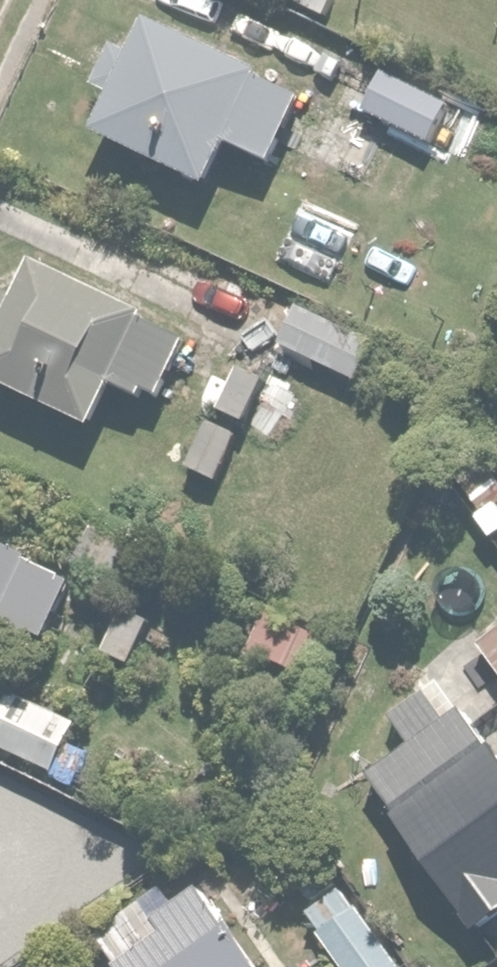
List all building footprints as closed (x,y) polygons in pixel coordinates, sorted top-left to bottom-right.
[(304,83),(152,18),(139,47),(123,40),(99,96),(115,103),(103,132),(214,180),(230,141),(271,159),(304,83)] [(384,67),(365,111),(439,143),(457,99),(384,67)] [(122,387),(161,404),(191,337),(152,319),(157,308),(37,254),(21,290),(3,282),(0,289),(0,376),(105,423),(122,387)] [(298,298),(279,340),(359,375),(378,333),(298,298)] [(297,397),(235,368),(187,468),(222,485),(251,424),(278,437),(297,397)] [(0,536),(0,675),(26,687),(80,574),(0,536)] [(261,597),(240,644),(310,676),(332,629),(261,597)] [(163,619),(126,602),(106,646),(142,663),(163,619)] [(482,643),(496,665),(496,632),(482,643)] [(474,923),(480,932),(496,920),(496,739),(478,712),(469,718),(443,680),(391,715),(411,744),(371,772),(474,923)] [(10,689),(0,710),(0,745),(60,773),(84,724),(10,689)] [(99,938),(118,966),(277,966),(214,866),(99,938)] [(304,920),(338,966),(398,966),(411,958),(355,882),(304,920)]
